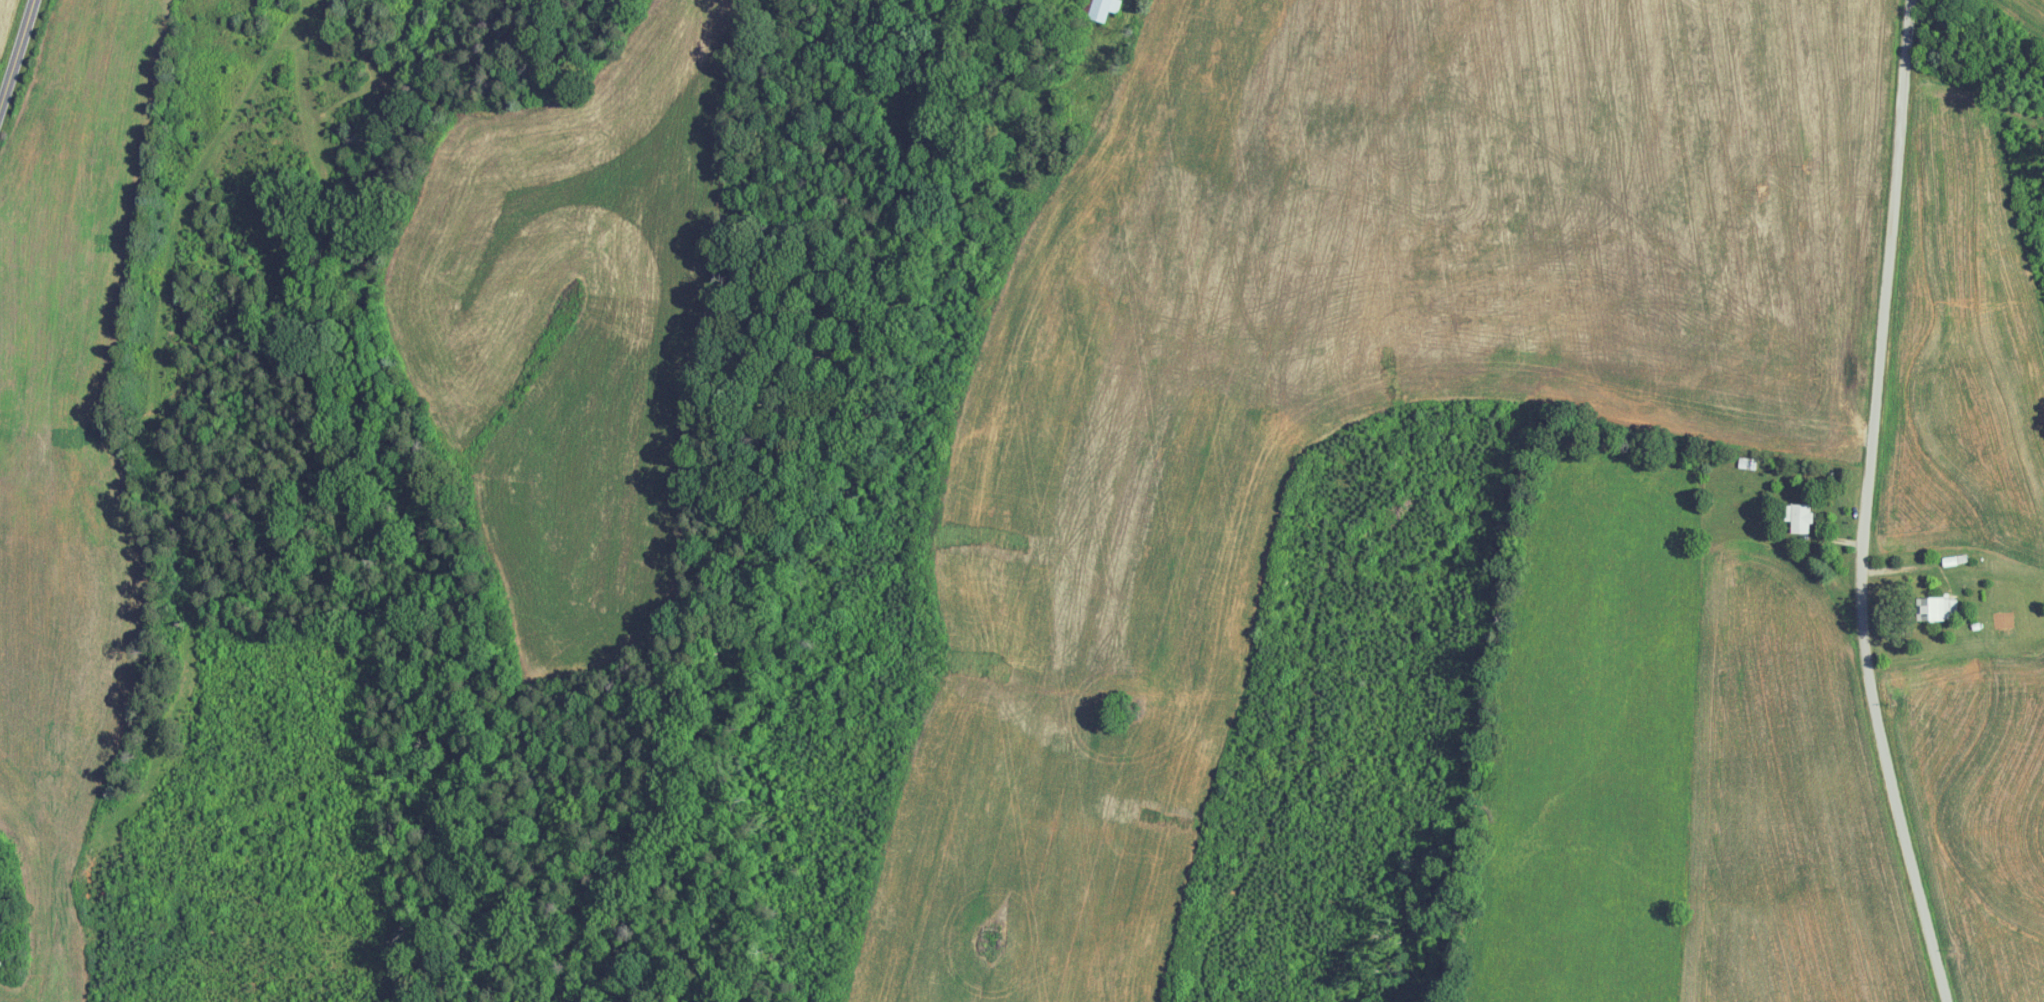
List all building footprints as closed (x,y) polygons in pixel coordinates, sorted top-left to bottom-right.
[(1084,18),(1101,22),(1105,10),(1115,13),(1119,0),(1089,0),(1084,18)] [(1808,504),(1783,504),(1782,520),(1788,521),(1788,533),(1809,533),(1810,512),(1807,512),(1808,504)] [(1913,620),(1956,619),(1955,597),(1913,598),(1913,620)]
